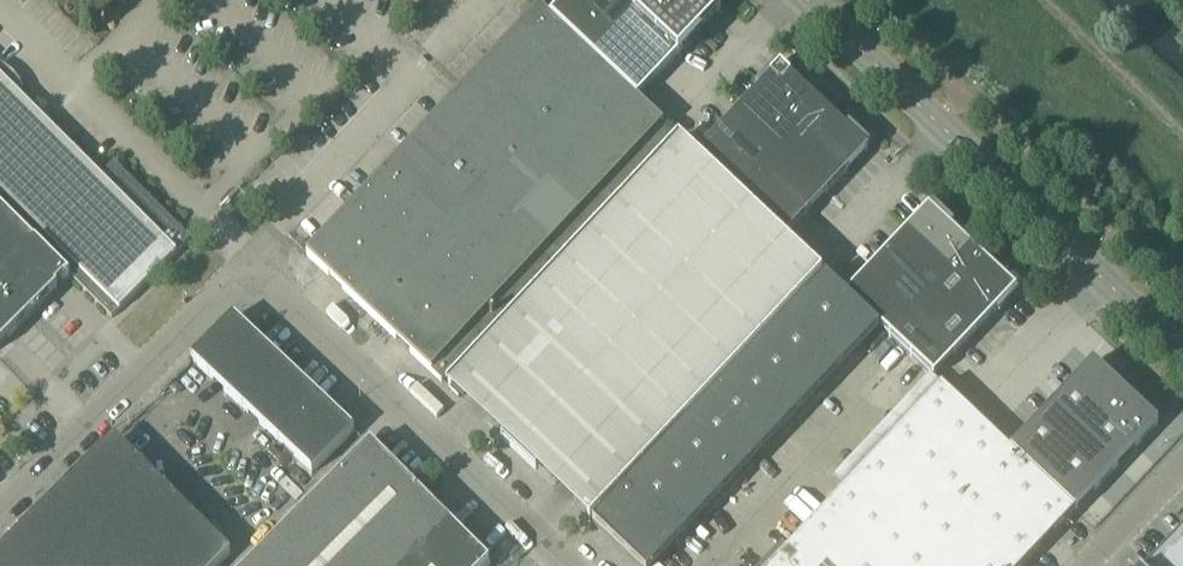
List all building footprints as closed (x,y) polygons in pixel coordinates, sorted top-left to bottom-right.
[(548,18),(592,59),(613,36),(575,0),(565,0),(549,18),(548,17),(548,18)] [(613,36),(633,14),(618,0),(575,0),(613,36)] [(592,59),(605,72),(636,101),(637,101),(719,13),(718,12),(722,8),(713,0),(647,0),(633,14),(613,36),(592,59)] [(633,14),(647,0),(618,0),(633,14)] [(605,72),(592,59),(548,18),(538,9),(306,256),(440,383),(462,359),(590,223),(673,136),(636,101),(605,72)] [(695,158),(743,202),(783,240),(865,153),(867,151),(866,151),(869,147),(848,127),(844,130),(801,89),(779,69),(778,69),(775,66),(754,88),(758,91),(695,158)] [(69,278),(111,320),(189,241),(113,164),(100,178),(0,78),(0,209),(69,278)] [(743,202),(695,158),(678,141),(522,306),(666,441),(821,276),(783,240),(743,202)] [(927,209),(914,223),(845,297),(933,380),(994,314),(998,318),(1018,296),(1014,293),(1015,292),(950,230),(953,227),(932,206),(928,210),(927,209)] [(57,290),(51,285),(56,279),(58,280),(60,281),(62,281),(63,282),(65,281),(67,280),(68,279),(69,278),(0,209),(0,347),(57,290)] [(743,364),(591,525),(635,565),(655,565),(878,330),(824,279),(823,280),(743,364)] [(190,361),(191,362),(311,475),(354,432),(233,318),(190,361)] [(1092,364),(1051,408),(1116,469),(1157,425),(1092,364)] [(854,479),(773,565),(1024,565),(1074,514),(1026,468),(940,388),(854,479)] [(510,429),(501,438),(500,439),(535,472),(574,430),(539,398),(523,415),(514,405),(500,419),(510,429)] [(1116,469),(1051,408),(1009,452),(1074,513),(1116,469)] [(230,556),(116,442),(12,546),(26,560),(19,565),(219,565),(230,556)] [(488,565),(449,526),(448,527),(433,512),(434,511),(422,499),(371,448),(370,447),(368,448),(250,565),(488,565)] [(1151,565),(1182,565),(1182,532),(1161,555),(1151,565)] [(1133,555),(1127,561),(1131,565),(1140,565),(1142,563),(1133,555)]
